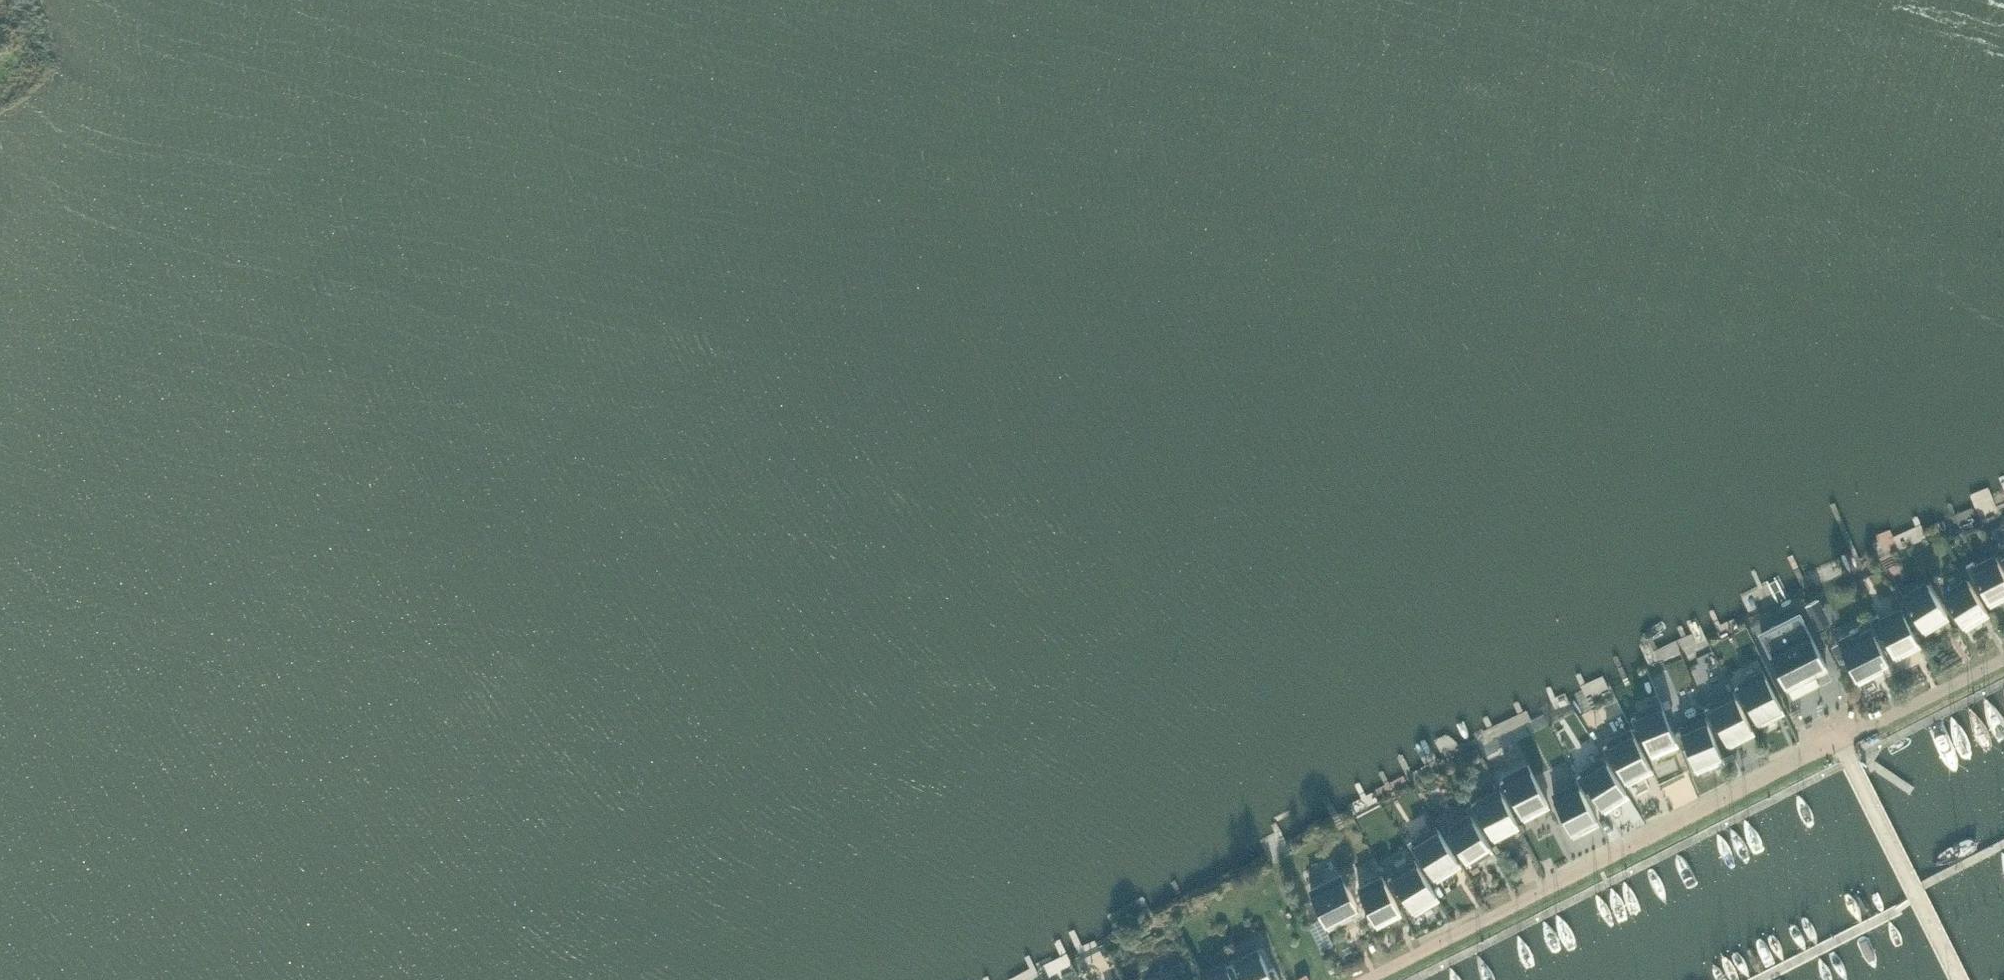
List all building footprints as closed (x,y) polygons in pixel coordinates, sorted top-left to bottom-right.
[(1990,602),(2003,595),(2003,570),(1996,554),(1975,565),(1973,561),(1966,564),(1974,580),(1978,578),(1990,602)] [(1945,592),(1966,626),(1988,612),(1967,578),(1945,592)] [(1904,595),(1925,629),(1948,615),(1927,581),(1904,595)] [(1817,598),(1807,603),(1812,614),(1823,608),(1817,598)] [(1886,635),(1896,655),(1920,644),(1902,608),(1881,618),(1879,613),(1870,618),(1880,639),(1886,635)] [(1761,633),(1788,686),(1827,667),(1800,614),(1761,633)] [(1868,669),(1870,674),(1883,668),(1880,663),(1888,659),(1872,628),(1852,638),(1850,634),(1839,640),(1857,675),(1868,669)] [(1740,684),(1735,687),(1743,702),(1748,700),(1760,722),(1761,722),(1760,720),(1781,709),(1782,711),(1783,710),(1763,670),(1762,671),(1763,673),(1742,683),(1741,681),(1739,682),(1740,684)] [(1718,679),(1694,691),(1698,699),(1722,687),(1718,679)] [(1732,688),(1707,701),(1730,747),(1756,734),(1732,688)] [(1637,715),(1631,717),(1636,728),(1641,725),(1653,753),(1654,752),(1653,751),(1675,742),(1676,744),(1677,743),(1662,706),(1661,701),(1659,702),(1660,704),(1638,712),(1637,711),(1636,711),(1637,715)] [(1682,729),(1676,732),(1683,747),(1688,745),(1698,768),(1699,768),(1699,766),(1720,757),(1721,759),(1723,758),(1706,717),(1704,717),(1705,719),(1683,728),(1682,726),(1681,727),(1682,729)] [(1633,731),(1604,746),(1606,750),(1611,761),(1617,758),(1628,781),(1629,780),(1628,778),(1649,768),(1650,770),(1652,769),(1634,733),(1633,731)] [(1583,772),(1577,776),(1587,791),(1592,787),(1605,809),(1607,808),(1606,806),(1626,794),(1627,796),(1628,795),(1604,756),(1603,757),(1604,759),(1584,771),(1583,770),(1582,771),(1583,772)] [(1506,779),(1501,781),(1508,797),(1514,794),(1525,817),(1527,816),(1526,814),(1546,804),(1547,806),(1549,805),(1529,764),(1527,765),(1528,767),(1507,777),(1506,775),(1505,776),(1506,779)] [(1555,793),(1554,794),(1574,834),(1576,833),(1575,831),(1596,821),(1597,822),(1598,822),(1578,781),(1576,782),(1577,784),(1556,795),(1555,793)] [(1654,785),(1631,797),(1637,809),(1660,796),(1654,785)] [(1477,801),(1495,837),(1519,825),(1500,789),(1477,801)] [(1448,828),(1470,862),(1492,848),(1471,814),(1448,828)] [(1415,838),(1414,839),(1437,878),(1439,877),(1438,875),(1457,863),(1459,865),(1460,864),(1459,861),(1451,849),(1436,825),(1435,826),(1436,828),(1416,840),(1415,838)] [(1343,872),(1365,867),(1363,858),(1341,863),(1343,872)] [(1394,872),(1392,873),(1416,911),(1417,910),(1416,908),(1436,896),(1437,898),(1438,897),(1415,859),(1413,860),(1414,861),(1395,873),(1394,872)] [(1342,874),(1311,889),(1329,925),(1353,913),(1350,909),(1358,905),(1345,880),(1342,874)] [(1352,875),(1345,879),(1350,889),(1357,886),(1352,875)] [(1386,913),(1388,918),(1401,911),(1383,875),(1359,887),(1375,919),(1386,913)] [(1320,918),(1310,923),(1322,947),(1332,942),(1320,918)] [(1235,961),(1245,979),(1281,979),(1274,967),(1269,970),(1261,953),(1249,959),(1247,955),(1235,961)] [(1202,975),(1204,979),(1234,979),(1225,963),(1224,963),(1225,965),(1204,976),(1203,974),(1202,975)]
